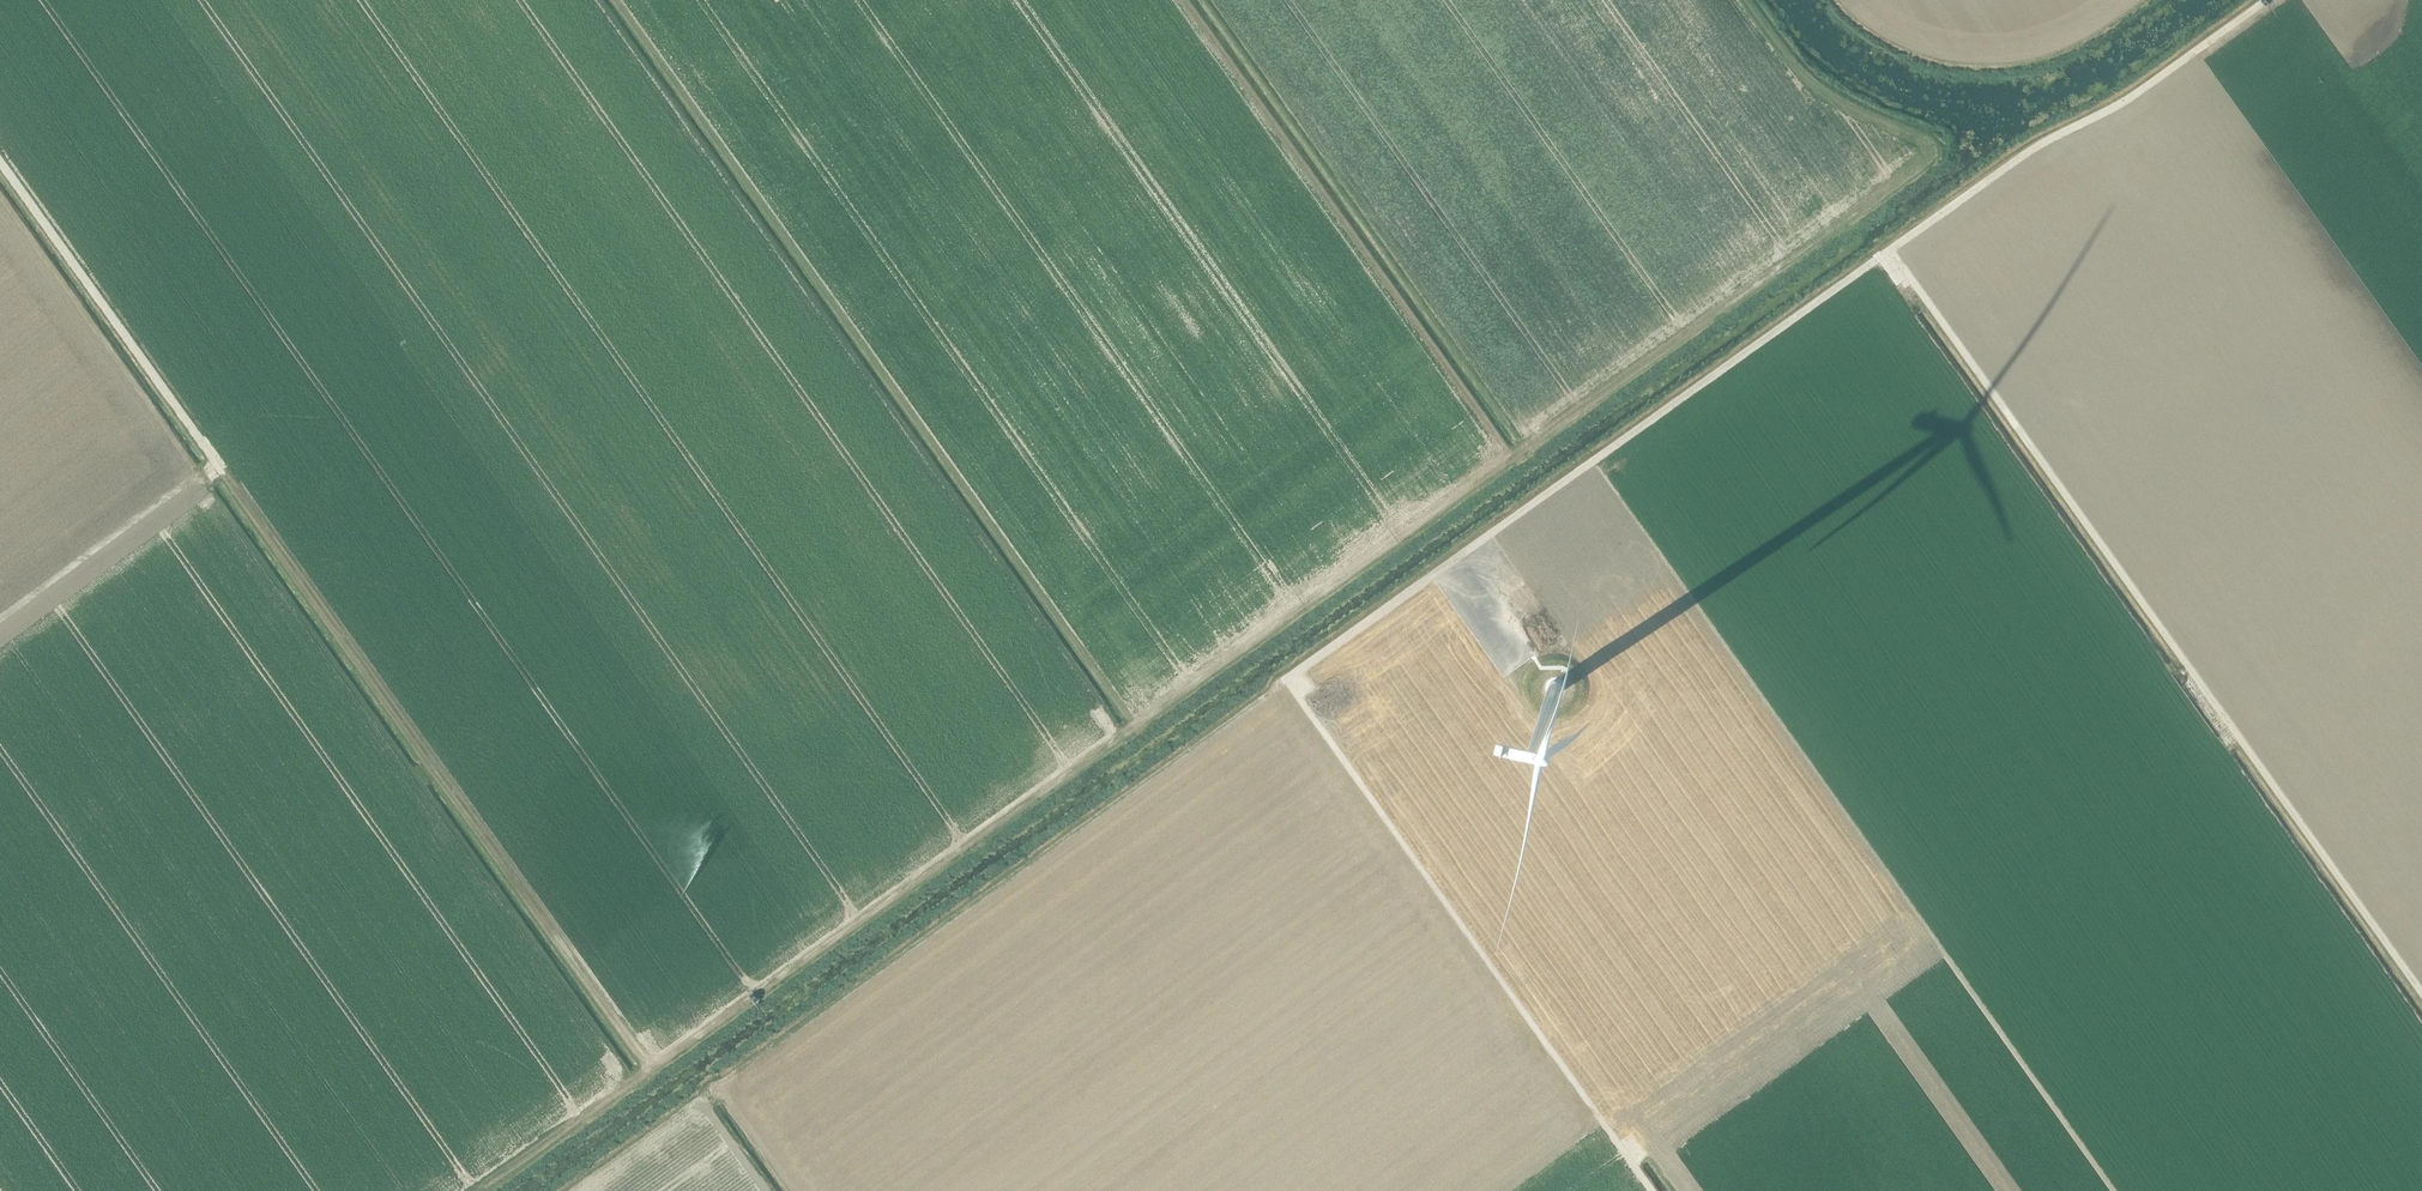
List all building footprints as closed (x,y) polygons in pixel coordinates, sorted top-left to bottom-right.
[(719,1090),(712,1093),(716,1104),(723,1101),(719,1090)]
